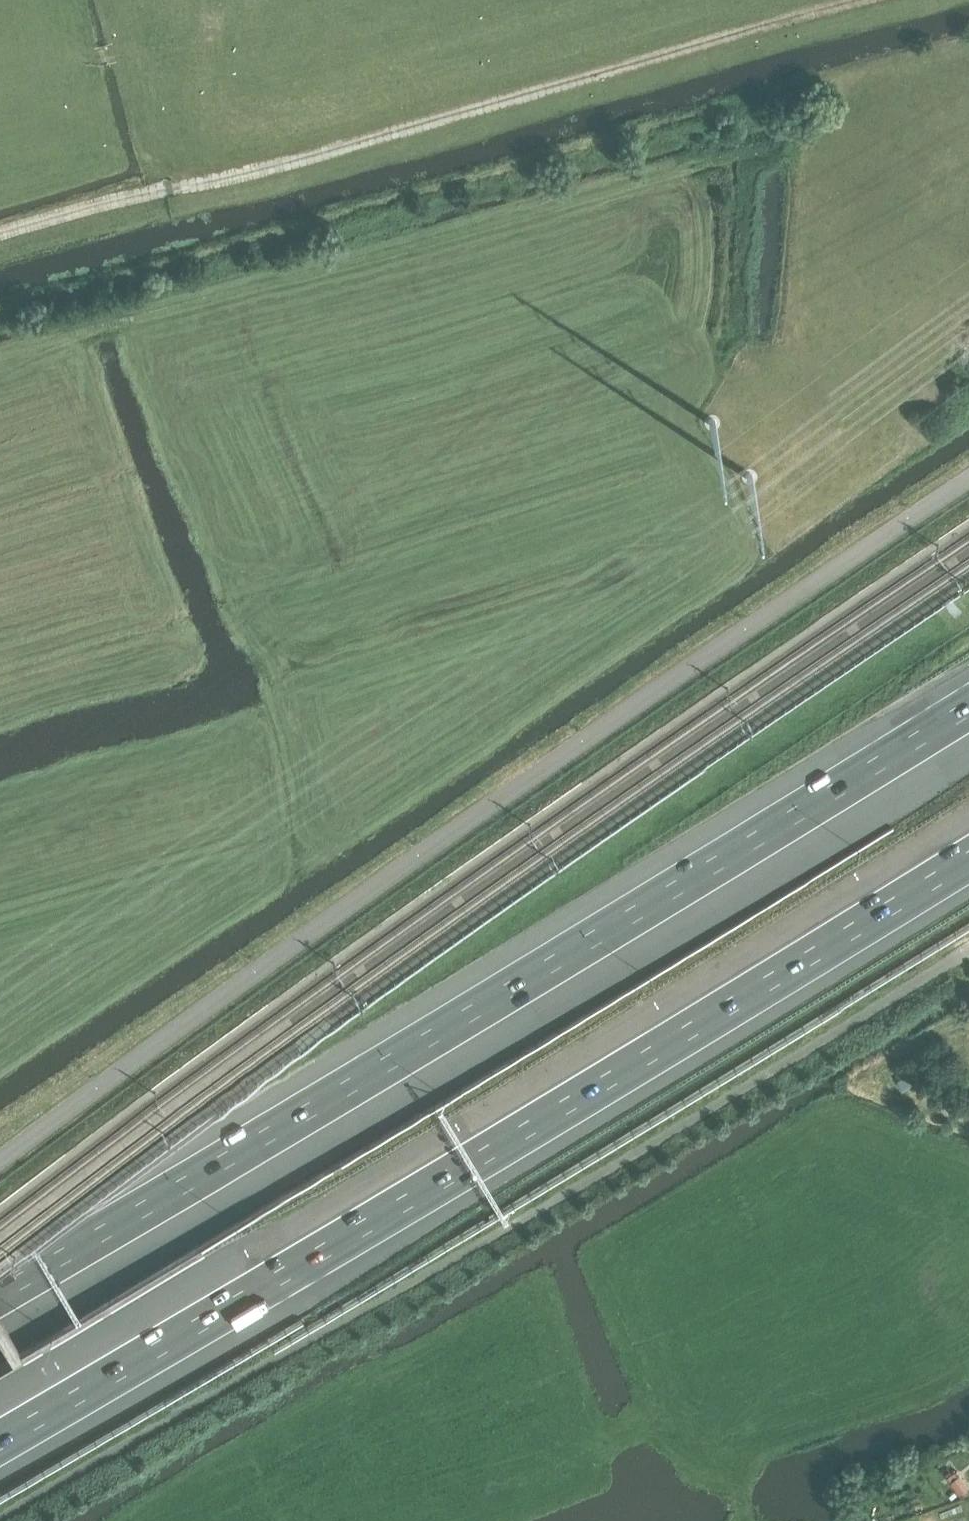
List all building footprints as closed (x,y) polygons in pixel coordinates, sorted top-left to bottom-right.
[(705,421),(704,422),(705,424),(705,425),(706,426),(707,427),(708,428),(710,429),(711,429),(713,430),(714,429),(716,429),(717,428),(718,427),(719,426),(720,425),(720,423),(721,421),(720,420),(720,418),(719,417),(718,416),(717,415),(716,414),(714,414),(713,413),(711,414),(710,414),(708,414),(707,415),(706,416),(705,418),(705,419),(705,421)] [(748,484),(750,484),(751,484),(753,483),(754,482),(755,481),(756,480),(757,479),(757,477),(758,476),(757,474),(757,472),(756,471),(755,470),(754,469),(753,468),(751,468),(749,467),(748,468),(746,468),(745,469),(744,470),(743,471),(742,472),(742,474),(741,476),(742,477),(742,479),(743,480),(744,481),(745,482),(746,483),(748,484)] [(951,1481),(962,1496),(968,1491),(968,1488),(959,1475),(958,1475),(951,1480),(951,1481)] [(864,1480),(855,1483),(857,1489),(867,1486),(864,1480)]
